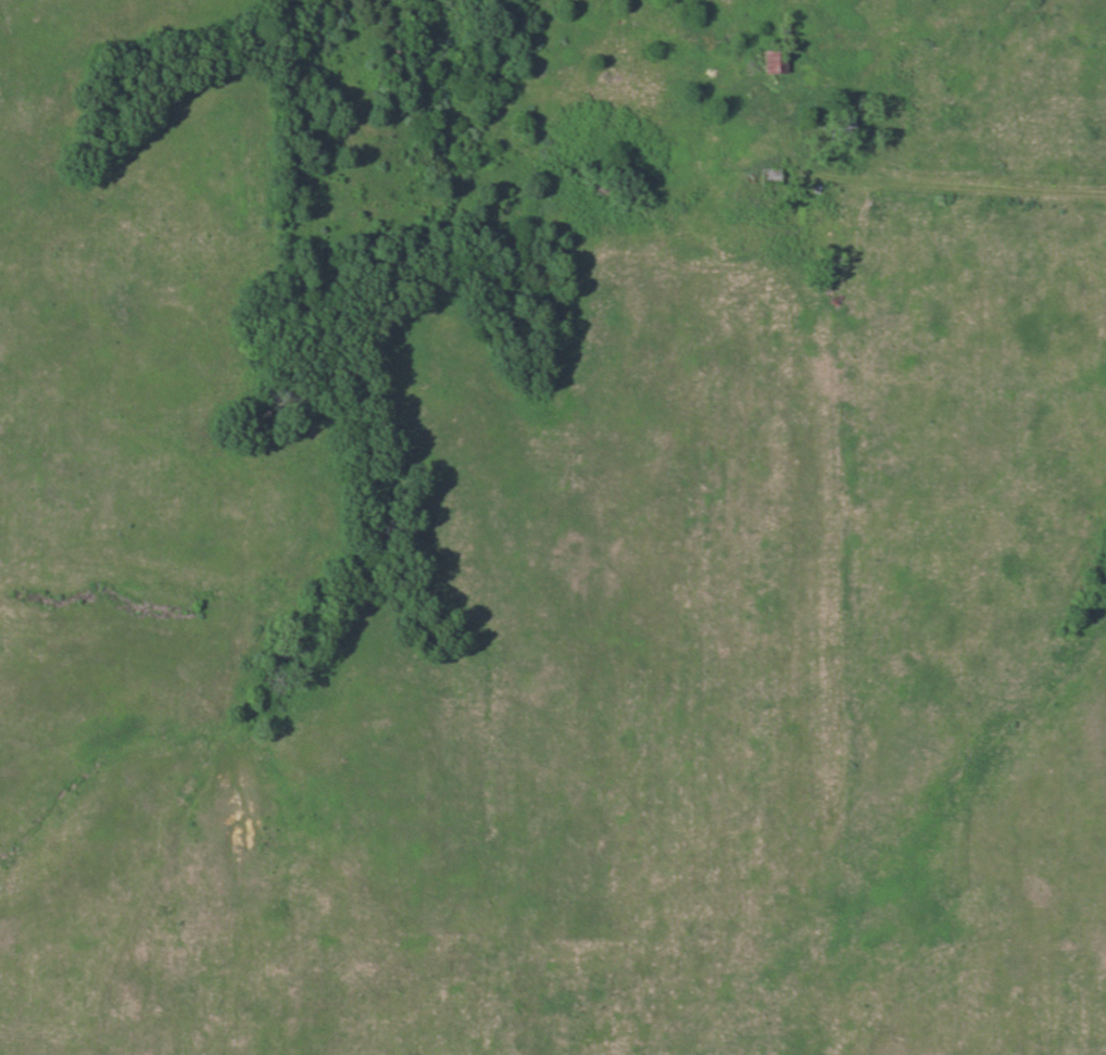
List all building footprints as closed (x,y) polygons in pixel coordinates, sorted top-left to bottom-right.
[(784,76),(784,45),(759,45),(759,76),(784,76)]
